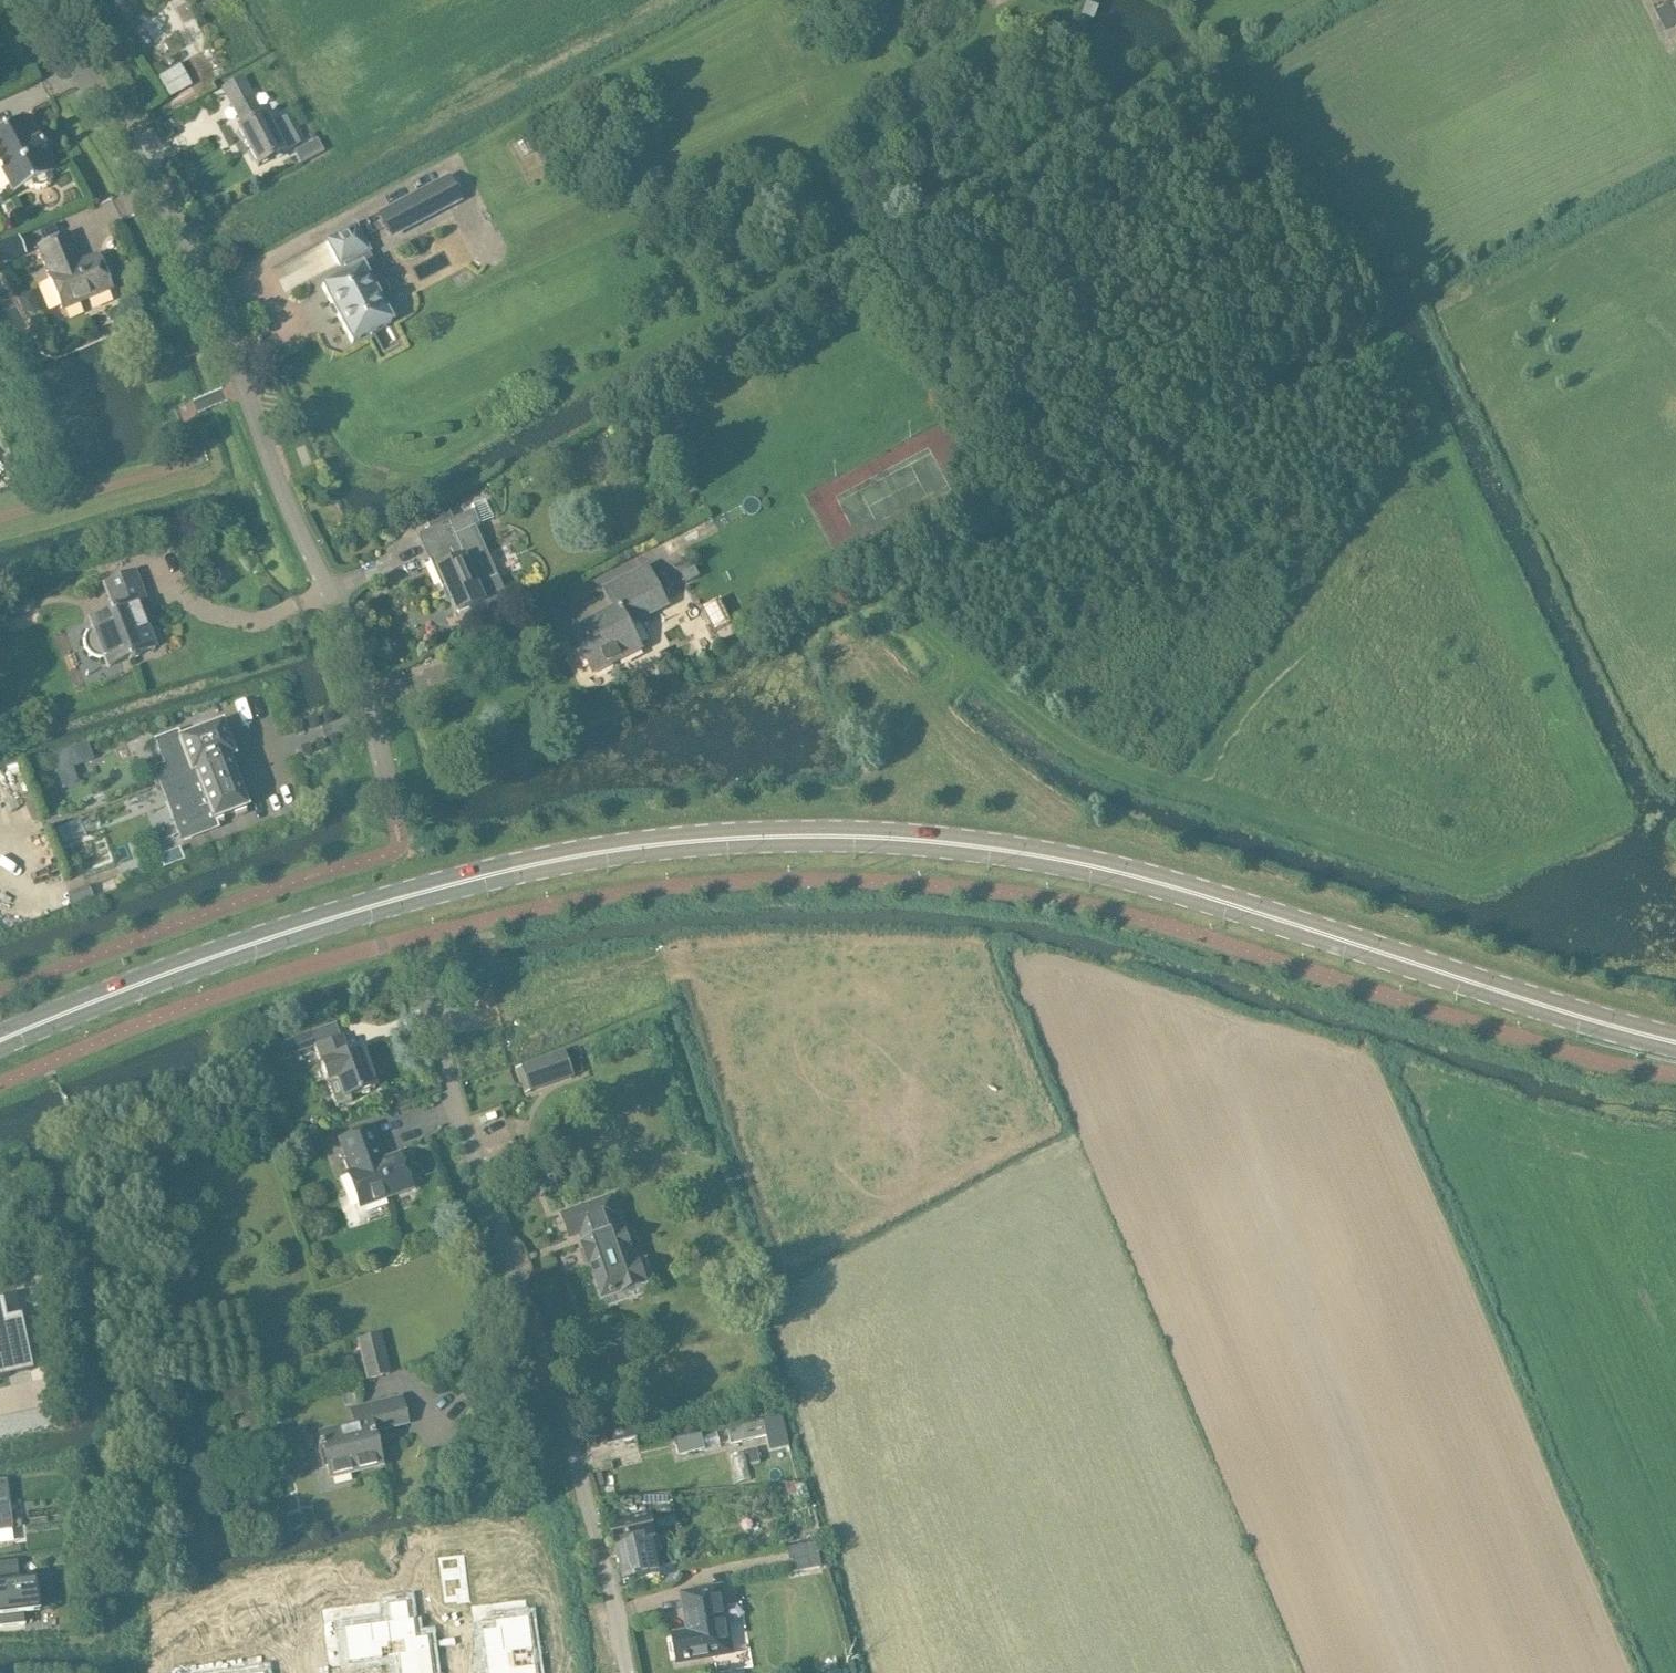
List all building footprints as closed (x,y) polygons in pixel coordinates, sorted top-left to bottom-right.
[(1665,32),(1675,26),(1675,2),(1655,12),(1665,32)] [(155,79),(172,109),(195,95),(179,66),(155,79)] [(269,133),(261,117),(259,118),(249,99),(228,110),(239,130),(235,132),(256,170),(282,156),(297,148),(285,125),(269,133)] [(25,119),(0,132),(0,171),(12,194),(28,185),(33,188),(39,188),(44,186),(48,181),(48,175),(53,172),(25,119)] [(297,166),(318,157),(313,145),(292,155),(297,166)] [(448,178),(377,215),(388,235),(458,197),(448,178)] [(345,273),(319,287),(350,346),(393,323),(383,305),(385,303),(387,300),(388,294),(387,289),(383,285),(379,283),(374,283),(371,283),(363,268),(373,262),(368,254),(371,252),(355,223),(322,241),(338,269),(342,267),(345,273)] [(109,289),(96,258),(78,266),(66,237),(39,248),(51,277),(48,279),(61,310),(109,289)] [(0,246),(0,267),(24,257),(17,239),(0,246)] [(473,507),(475,511),(454,520),(448,509),(424,519),(430,531),(418,536),(443,590),(445,589),(457,617),(471,610),(476,622),(511,607),(476,527),(494,519),(487,501),(473,507)] [(682,577),(687,586),(701,579),(696,570),(682,577)] [(664,605),(647,571),(604,594),(615,615),(571,638),(591,675),(640,649),(626,625),(664,605)] [(85,637),(84,643),(85,649),(88,655),(94,658),(100,659),(105,671),(153,652),(135,605),(142,602),(132,576),(102,587),(112,614),(87,624),(90,632),(85,637)] [(704,611),(717,634),(732,626),(719,603),(704,611)] [(164,766),(153,770),(159,786),(232,758),(220,725),(179,741),(176,733),(154,742),(156,747),(164,766)] [(90,761),(85,746),(68,752),(73,767),(90,761)] [(232,758),(159,786),(165,801),(180,843),(194,837),(216,829),(213,822),(246,809),(227,761),(233,759),(232,758)] [(69,895),(73,905),(90,898),(86,888),(69,895)] [(372,1092),(357,1050),(344,1055),(339,1040),(318,1048),(330,1083),(337,1081),(344,1102),(372,1092)] [(276,1049),(281,1064),(293,1060),(288,1045),(276,1049)] [(523,1067),(531,1091),(573,1076),(565,1052),(523,1067)] [(405,1183),(398,1165),(392,1161),(391,1160),(380,1164),(369,1131),(338,1142),(345,1162),(341,1163),(346,1177),(336,1181),(346,1210),(357,1206),(357,1208),(403,1192),(403,1190),(405,1183)] [(561,1171),(548,1175),(555,1195),(567,1190),(561,1171)] [(611,1200),(561,1217),(568,1239),(581,1234),(585,1245),(582,1245),(601,1300),(644,1285),(637,1264),(633,1265),(622,1232),(619,1233),(615,1222),(618,1221),(611,1200)] [(31,1373),(19,1317),(5,1321),(1,1302),(0,1302),(0,1379),(31,1373)] [(385,1377),(376,1338),(355,1342),(364,1381),(385,1377)] [(404,1425),(398,1401),(348,1413),(352,1430),(316,1439),(326,1480),(378,1466),(370,1434),(404,1425)] [(782,1413),(726,1428),(731,1445),(766,1436),(770,1452),(791,1446),(782,1413)] [(701,1433),(674,1440),(678,1457),(705,1450),(701,1433)] [(747,1447),(751,1463),(759,1461),(756,1445),(747,1447)] [(7,1480),(0,1481),(0,1532),(13,1530),(7,1480)] [(623,1585),(658,1577),(660,1587),(673,1584),(680,1576),(678,1564),(662,1567),(658,1568),(649,1521),(674,1516),(669,1494),(619,1499),(624,1521),(611,1524),(623,1585)] [(93,1536),(80,1537),(81,1546),(94,1545),(93,1536)] [(787,1549),(792,1574),(822,1569),(817,1544),(787,1549)] [(34,1579),(19,1581),(16,1561),(0,1563),(0,1628),(24,1625),(23,1614),(38,1612),(34,1579)] [(723,1631),(719,1632),(716,1613),(720,1612),(717,1593),(682,1599),(688,1637),(671,1640),(675,1666),(728,1658),(723,1631)] [(491,1622),(498,1672),(534,1672),(526,1617),(491,1622)] [(346,1629),(350,1664),(416,1655),(412,1620),(346,1629)]
